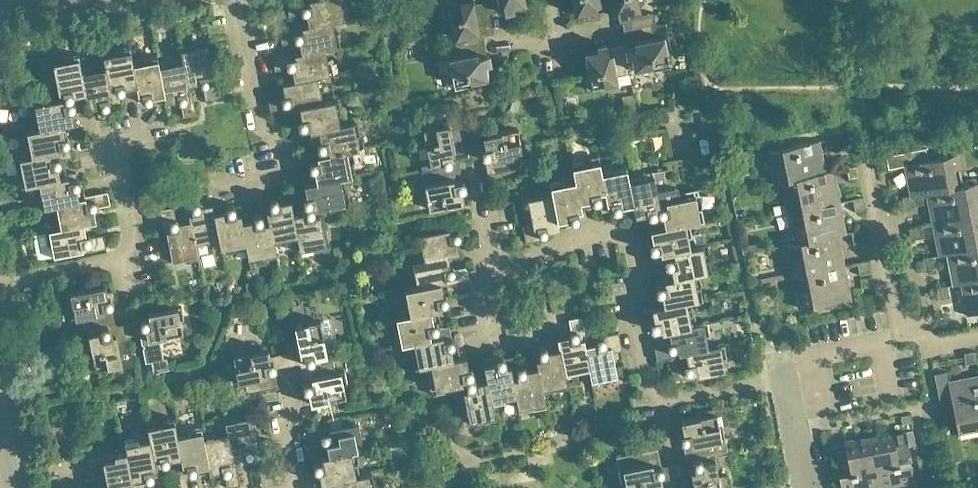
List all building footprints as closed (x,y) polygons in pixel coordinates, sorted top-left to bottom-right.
[(345,6),(341,7),(339,0),(300,0),(286,3),(288,16),(301,14),(303,15),(306,14),(308,26),(331,21),(331,23),(347,20),(345,6)] [(488,13),(487,5),(486,5),(485,1),(474,3),(473,0),(459,0),(460,1),(442,4),(445,21),(450,20),(454,38),(455,38),(454,33),(459,32),(462,43),(468,42),(468,41),(474,39),(476,37),(474,29),(489,26),(491,34),(492,33),(488,13)] [(525,0),(485,0),(485,1),(486,5),(487,5),(502,2),(504,10),(507,12),(511,11),(514,12),(520,11),(519,5),(525,4),(525,0)] [(610,0),(572,0),(575,14),(581,13),(583,19),(588,18),(589,16),(595,15),(597,12),(595,4),(610,1),(610,0)] [(637,0),(610,0),(610,1),(612,9),(616,8),(617,16),(620,18),(624,17),(626,18),(628,18),(630,29),(623,30),(623,31),(655,25),(652,11),(633,15),(632,10),(639,8),(637,0)] [(324,50),(340,47),(338,34),(334,35),(331,23),(331,21),(308,26),(302,27),(302,26),(279,31),(281,44),(294,41),(296,43),(299,42),(301,53),(324,48),(324,50)] [(669,67),(666,49),(669,48),(664,23),(655,25),(623,31),(623,32),(631,30),(634,45),(626,46),(624,50),(623,50),(626,63),(632,62),(633,68),(651,65),(652,70),(669,67)] [(493,70),(492,64),(490,63),(489,57),(485,55),(478,57),(474,39),(468,41),(468,42),(462,43),(451,45),(453,57),(443,59),(446,72),(450,72),(454,89),(470,86),(469,82),(488,78),(486,71),(493,70)] [(628,74),(626,63),(623,50),(606,53),(605,45),(602,43),(597,44),(595,43),(589,44),(590,51),(583,52),(587,70),(582,71),(585,88),(602,85),(603,89),(617,86),(615,76),(628,74)] [(211,74),(205,46),(193,48),(193,45),(179,47),(182,63),(186,80),(187,80),(188,85),(199,83),(199,85),(202,87),(205,99),(217,97),(213,74),(211,74)] [(138,94),(132,63),(129,46),(115,48),(116,53),(103,55),(102,51),(101,52),(104,67),(108,85),(113,84),(114,91),(117,93),(122,93),(125,94),(134,93),(135,94),(138,94)] [(294,82),(321,76),(333,74),(330,61),(326,61),(324,50),(324,48),(301,53),(295,54),(294,53),(272,57),(274,70),(287,68),(290,70),(292,69),(294,82)] [(83,93),(80,68),(77,54),(63,57),(64,60),(53,62),(52,58),(51,59),(52,62),(48,63),(47,59),(46,60),(49,80),(55,78),(58,93),(61,92),(63,98),(63,101),(71,100),(72,97),(72,95),(77,94),(83,93)] [(164,97),(158,63),(156,55),(143,57),(144,61),(132,63),(138,94),(140,93),(142,101),(145,103),(150,102),(152,103),(163,101),(164,103),(165,102),(164,97)] [(189,91),(188,85),(187,80),(186,80),(182,63),(170,65),(170,61),(158,63),(164,97),(165,102),(177,100),(177,103),(180,104),(182,117),(195,114),(190,91),(189,91)] [(92,66),(80,68),(83,93),(87,114),(99,112),(101,109),(107,108),(108,106),(107,98),(111,97),(104,67),(93,70),(92,66)] [(323,102),(320,90),(324,90),(321,76),(294,82),(282,84),(284,96),(282,97),(280,100),(268,102),(271,115),(293,111),(292,108),(323,102)] [(72,123),(70,110),(73,109),(74,107),(73,101),(71,100),(63,101),(63,98),(29,105),(29,106),(32,105),(34,116),(31,117),(34,130),(67,123),(67,124),(72,123)] [(340,127),(340,125),(337,113),(341,113),(338,99),(323,102),(292,108),(293,111),(295,120),(298,122),(298,127),(301,129),(309,127),(310,133),(312,133),(340,127)] [(359,147),(357,135),(359,134),(357,121),(340,125),(340,127),(312,133),(314,143),(317,145),(317,149),(320,151),(328,150),(328,154),(347,151),(363,148),(362,147),(359,147)] [(467,159),(461,128),(461,127),(449,129),(447,121),(434,123),(435,127),(423,129),(429,163),(437,162),(438,168),(445,166),(444,165),(450,164),(452,162),(450,154),(464,151),(466,159),(467,159)] [(69,142),(68,137),(69,135),(67,124),(67,123),(34,130),(21,132),(24,145),(28,145),(30,156),(47,153),(60,151),(59,147),(67,145),(69,142)] [(525,154),(523,140),(519,141),(517,129),(481,136),(482,143),(475,144),(477,150),(479,152),(480,156),(483,158),(491,157),(494,172),(486,174),(487,174),(518,168),(516,156),(525,154)] [(845,148),(842,136),(831,138),(832,139),(834,150),(845,148)] [(824,171),(820,151),(818,151),(816,142),(832,139),(831,138),(753,153),(754,154),(769,151),(774,172),(778,171),(780,180),(767,183),(768,184),(783,181),(829,172),(846,168),(845,167),(824,171)] [(952,177),(957,176),(953,155),(968,152),(967,151),(927,159),(924,147),(885,155),(888,167),(907,163),(909,173),(906,174),(910,195),(910,196),(913,196),(929,193),(954,188),(954,186),(952,177)] [(354,175),(351,163),(351,162),(349,162),(347,151),(328,154),(316,156),(317,161),(309,162),(307,165),(308,170),(306,173),(308,184),(342,177),(354,175)] [(65,178),(65,175),(63,165),(60,163),(59,158),(56,156),(48,158),(47,153),(30,156),(14,159),(15,160),(18,159),(21,172),(17,173),(20,186),(38,183),(65,178)] [(604,191),(600,173),(597,157),(596,158),(597,162),(584,164),(583,160),(569,163),(573,182),(579,209),(580,208),(592,206),(593,204),(598,203),(600,200),(599,192),(603,192),(604,191)] [(463,203),(462,196),(469,194),(468,188),(465,187),(464,182),(462,180),(453,182),(450,164),(444,165),(445,166),(438,168),(426,170),(429,183),(420,185),(422,198),(425,197),(428,210),(463,203)] [(633,210),(626,177),(624,165),(611,167),(612,171),(600,173),(604,191),(603,192),(606,204),(609,203),(611,211),(613,213),(619,212),(621,213),(632,211),(633,210)] [(858,177),(856,165),(845,167),(846,168),(848,179),(858,177)] [(679,192),(678,186),(667,188),(663,169),(651,172),(652,176),(641,178),(640,174),(626,177),(633,210),(633,216),(646,213),(646,217),(649,218),(654,217),(656,214),(654,207),(659,206),(664,205),(664,201),(677,198),(676,193),(679,192)] [(838,201),(834,181),(831,181),(829,172),(783,181),(787,200),(792,200),(794,210),(774,214),(774,215),(790,212),(835,203),(838,202),(852,200),(852,198),(838,201)] [(84,197),(82,187),(80,186),(79,180),(76,179),(68,180),(67,174),(65,175),(65,178),(38,183),(40,194),(37,195),(39,209),(55,206),(84,200),(84,197)] [(343,202),(341,191),(344,191),(342,177),(308,184),(303,185),(306,198),(303,198),(301,201),(302,206),(305,208),(313,206),(314,209),(326,207),(327,211),(348,207),(348,206),(344,207),(343,203),(347,202),(346,201),(343,202)] [(579,209),(573,182),(562,184),(561,180),(548,183),(550,191),(557,224),(558,229),(569,226),(571,224),(576,223),(578,220),(576,211),(581,210),(580,208),(579,209)] [(975,184),(974,182),(954,186),(954,188),(929,193),(931,202),(928,203),(932,223),(976,214),(974,205),(977,204),(977,201),(975,184)] [(704,220),(701,207),(698,207),(695,196),(699,196),(698,194),(695,195),(694,190),(697,190),(697,188),(679,192),(676,193),(677,198),(664,201),(664,205),(659,206),(654,207),(656,214),(659,216),(661,216),(663,227),(664,228),(688,223),(704,220)] [(219,244),(212,210),(211,210),(210,205),(200,207),(199,205),(196,203),(194,191),(181,193),(185,216),(187,216),(188,222),(189,228),(190,228),(195,255),(196,255),(213,252),(212,245),(218,244),(219,244)] [(557,224),(550,191),(537,194),(538,197),(526,200),(531,223),(521,225),(525,243),(538,240),(539,238),(545,237),(546,235),(546,233),(559,230),(558,229),(557,224)] [(94,223),(92,211),(94,210),(96,207),(108,205),(106,193),(84,197),(84,200),(55,206),(57,216),(53,217),(55,230),(77,226),(83,225),(94,223)] [(293,220),(292,215),(288,194),(276,196),(274,198),(269,199),(267,202),(269,210),(264,211),(267,223),(271,241),(272,241),(283,238),(284,241),(296,239),(293,220)] [(915,206),(913,196),(910,196),(910,195),(901,197),(904,208),(915,206)] [(865,208),(862,196),(852,198),(852,200),(854,210),(865,208)] [(844,232),(840,212),(837,213),(835,203),(790,212),(794,232),(798,231),(800,241),(788,243),(788,246),(834,236),(845,234),(844,232)] [(244,244),(238,214),(235,215),(234,207),(231,205),(226,206),(224,204),(212,207),(212,205),(210,205),(211,210),(212,210),(219,244),(218,244),(220,252),(234,249),(233,246),(244,244)] [(325,248),(318,214),(315,215),(314,209),(313,206),(305,208),(303,210),(304,218),(293,220),(296,239),(298,253),(312,250),(311,246),(323,244),(323,248),(325,248)] [(195,255),(190,228),(189,228),(188,222),(177,224),(177,222),(174,220),(172,208),(159,211),(162,225),(163,234),(165,234),(170,257),(171,262),(183,259),(183,263),(197,260),(196,255),(195,255)] [(267,223),(263,224),(261,216),(258,214),(254,215),(251,213),(241,215),(241,213),(238,214),(244,244),(248,262),(261,259),(261,255),(273,253),(274,256),(275,256),(272,241),(271,241),(267,223)] [(976,214),(932,223),(919,226),(919,227),(935,224),(937,233),(934,234),(938,254),(977,246),(977,213),(976,214)] [(446,255),(459,253),(456,240),(458,240),(460,237),(459,233),(461,230),(458,217),(440,220),(442,230),(418,235),(421,247),(417,248),(420,260),(441,256),(446,255)] [(689,247),(687,236),(690,236),(688,223),(664,228),(663,227),(642,231),(645,243),(647,245),(648,250),(651,252),(659,250),(660,254),(672,252),(689,248),(689,247)] [(104,248),(102,236),(90,238),(87,236),(84,236),(83,225),(77,226),(55,230),(44,232),(46,245),(50,244),(52,257),(81,251),(81,253),(104,248)] [(921,238),(919,227),(919,226),(908,228),(910,239),(921,238)] [(863,241),(861,229),(850,231),(853,243),(863,241)] [(843,265),(839,245),(835,245),(834,236),(788,246),(792,265),(797,264),(798,274),(778,278),(778,280),(794,277),(840,267),(857,264),(857,262),(843,265)] [(761,242),(741,246),(743,254),(763,250),(761,242)] [(710,271),(708,258),(704,259),(701,246),(705,245),(705,244),(689,247),(689,248),(672,252),(673,256),(665,257),(663,261),(664,266),(662,268),(665,278),(665,280),(693,275),(710,271)] [(938,254),(939,256),(949,254),(951,263),(948,263),(953,284),(977,279),(977,246),(938,254)] [(469,278),(466,265),(454,268),(451,266),(449,267),(446,255),(441,256),(420,260),(408,262),(410,275),(414,275),(416,286),(446,280),(446,283),(469,278)] [(935,267),(933,257),(932,255),(922,258),(924,269),(935,267)] [(870,272),(867,260),(857,262),(857,264),(859,274),(870,272)] [(849,296),(845,277),(842,277),(840,267),(794,277),(798,297),(803,296),(805,305),(784,309),(785,311),(850,297),(850,296),(849,296)] [(702,298),(699,285),(695,286),(693,275),(665,280),(665,278),(662,279),(663,284),(655,285),(653,288),(655,293),(653,295),(655,307),(690,301),(702,298)] [(953,284),(953,285),(963,283),(965,292),(962,293),(966,314),(965,314),(965,315),(977,313),(977,279),(953,284)] [(448,300),(447,295),(448,292),(446,283),(446,280),(416,286),(400,289),(403,303),(407,302),(409,313),(437,308),(437,309),(439,309),(438,304),(446,303),(448,300)] [(949,297),(947,286),(947,285),(936,287),(938,299),(949,297)] [(102,309),(110,307),(112,305),(111,299),(112,297),(111,291),(105,293),(103,286),(68,292),(70,305),(68,305),(70,319),(80,318),(82,329),(93,327),(100,326),(101,327),(106,326),(102,309)] [(166,368),(164,358),(161,358),(158,342),(153,343),(152,339),(181,334),(179,322),(182,322),(179,308),(170,310),(167,298),(135,304),(135,305),(143,303),(146,318),(138,320),(137,322),(138,328),(137,330),(143,363),(149,362),(151,372),(154,371),(154,372),(157,371),(157,370),(166,368)] [(691,325),(688,314),(692,313),(690,301),(655,307),(643,309),(646,321),(648,323),(649,328),(652,330),(659,328),(660,332),(668,331),(673,330),(672,329),(691,325)] [(439,327),(438,322),(440,319),(437,309),(437,308),(409,313),(391,317),(394,331),(398,330),(401,343),(397,343),(397,345),(413,342),(413,341),(430,338),(430,337),(429,332),(437,330),(439,327)] [(339,358),(331,314),(292,322),(294,332),(282,334),(288,366),(290,366),(288,358),(302,355),(303,362),(306,364),(313,362),(314,363),(331,360),(339,358)] [(585,351),(584,345),(583,340),(585,340),(580,316),(567,319),(569,331),(568,334),(568,336),(556,338),(556,340),(557,340),(558,343),(565,377),(578,374),(577,371),(588,368),(585,351)] [(706,336),(709,335),(707,322),(691,325),(672,329),(673,330),(668,331),(670,342),(667,342),(665,345),(653,347),(656,360),(679,355),(679,354),(685,353),(685,352),(690,351),(708,348),(706,336)] [(132,366),(127,338),(124,325),(123,325),(124,333),(109,335),(108,328),(106,326),(101,327),(100,326),(93,327),(94,332),(87,334),(91,350),(83,352),(86,371),(106,367),(107,371),(132,366)] [(617,375),(612,352),(622,350),(618,332),(604,335),(602,338),(597,339),(596,340),(596,342),(584,345),(585,351),(588,368),(592,384),(605,382),(604,378),(617,375)] [(460,357),(457,345),(455,343),(454,339),(451,337),(443,338),(443,334),(430,337),(430,338),(413,341),(413,342),(415,353),(411,354),(414,367),(426,365),(426,364),(460,357)] [(565,377),(558,343),(557,340),(556,340),(546,342),(544,345),(539,346),(537,348),(539,356),(536,357),(541,387),(553,384),(554,388),(567,385),(565,377)] [(725,371),(723,358),(727,358),(724,344),(708,348),(690,351),(685,352),(685,353),(687,363),(684,364),(682,366),(670,369),(673,382),(697,378),(697,376),(725,371)] [(266,372),(274,371),(275,369),(274,363),(276,361),(274,355),(267,357),(266,350),(232,357),(234,368),(231,369),(233,383),(243,381),(245,393),(258,391),(277,387),(276,385),(268,387),(266,372)] [(516,394),(512,377),(510,364),(506,365),(504,357),(501,355),(496,356),(494,355),(481,357),(486,378),(487,384),(488,384),(492,403),(504,400),(503,397),(515,394),(516,394)] [(468,368),(466,357),(460,358),(460,357),(426,364),(426,365),(428,377),(432,377),(434,387),(431,388),(431,389),(434,389),(435,393),(432,394),(432,395),(452,391),(451,385),(464,383),(464,378),(471,377),(473,374),(472,369),(469,367),(468,368)] [(541,387),(536,357),(533,357),(534,360),(523,362),(521,364),(517,365),(517,366),(515,368),(516,376),(512,377),(516,394),(515,394),(518,410),(519,410),(518,406),(531,403),(532,407),(545,405),(541,387)] [(346,384),(343,370),(334,372),(331,360),(314,363),(313,362),(306,364),(310,382),(303,383),(301,385),(302,390),(300,393),(301,399),(308,398),(310,404),(345,397),(343,385),(346,384)] [(956,426),(965,424),(966,429),(977,427),(977,379),(969,381),(968,378),(948,382),(946,371),(933,374),(940,409),(951,407),(959,447),(960,447),(956,426)] [(487,384),(486,378),(475,381),(474,379),(471,377),(464,378),(464,383),(451,385),(452,391),(455,406),(465,404),(469,423),(470,423),(469,418),(481,416),(481,420),(495,417),(492,403),(488,384),(487,384)] [(719,426),(716,413),(715,408),(698,411),(699,416),(681,420),(682,427),(675,428),(677,434),(679,436),(680,440),(683,442),(691,441),(694,458),(700,457),(701,456),(707,455),(727,451),(722,425),(719,426)] [(267,456),(264,439),(255,441),(250,417),(237,419),(237,415),(223,418),(226,433),(230,451),(230,450),(232,456),(241,454),(242,456),(245,458),(250,457),(253,459),(267,456)] [(181,462),(176,434),(172,416),(158,419),(159,423),(146,425),(146,422),(145,422),(148,438),(152,455),(153,455),(157,455),(158,463),(161,465),(167,463),(169,465),(179,463),(181,462)] [(343,420),(330,422),(331,428),(344,426),(343,420)] [(350,452),(365,448),(363,435),(359,436),(357,424),(344,426),(331,428),(329,429),(328,428),(305,432),(308,445),(320,443),(323,445),(325,444),(327,455),(332,454),(332,455),(350,452)] [(207,468),(200,434),(201,434),(199,426),(186,428),(187,432),(176,434),(181,462),(179,463),(180,464),(184,463),(186,472),(188,473),(193,472),(196,474),(208,472),(207,468)] [(896,454),(908,452),(904,432),(892,434),(892,431),(891,431),(891,434),(869,439),(869,436),(867,436),(867,439),(877,487),(880,487),(913,481),(914,487),(916,487),(910,462),(898,464),(896,454)] [(232,456),(230,450),(230,451),(226,433),(214,435),(213,432),(201,434),(200,434),(207,468),(208,468),(209,473),(220,471),(221,474),(224,476),(226,487),(239,485),(234,461),(233,462),(232,456)] [(664,471),(663,466),(660,464),(652,466),(646,435),(622,440),(625,454),(616,456),(621,482),(624,481),(626,487),(655,487),(662,487),(661,480),(667,479),(666,472),(664,471)] [(153,455),(152,455),(148,438),(136,440),(135,437),(122,439),(125,452),(132,487),(134,487),(134,485),(144,483),(146,481),(151,480),(153,477),(151,469),(155,468),(153,455)] [(867,439),(845,443),(845,441),(844,441),(844,443),(833,446),(834,454),(837,466),(848,464),(850,474),(839,476),(841,487),(877,487),(867,439)] [(125,452),(113,455),(113,458),(102,460),(102,457),(94,458),(97,474),(104,473),(107,487),(132,487),(125,452)] [(358,475),(358,474),(356,462),(352,462),(350,452),(332,455),(327,456),(327,455),(322,456),(320,457),(321,460),(314,461),(312,465),(313,469),(311,472),(313,484),(325,482),(325,481),(358,475)] [(727,474),(718,476),(715,459),(708,460),(707,455),(701,456),(700,457),(694,458),(692,461),(694,468),(679,471),(677,463),(676,464),(680,487),(730,487),(727,474)] [(369,486),(373,485),(370,471),(358,474),(358,475),(325,481),(325,482),(326,487),(370,487),(369,486)] [(104,473),(97,474),(98,478),(94,479),(95,484),(72,487),(107,487),(104,473)]
